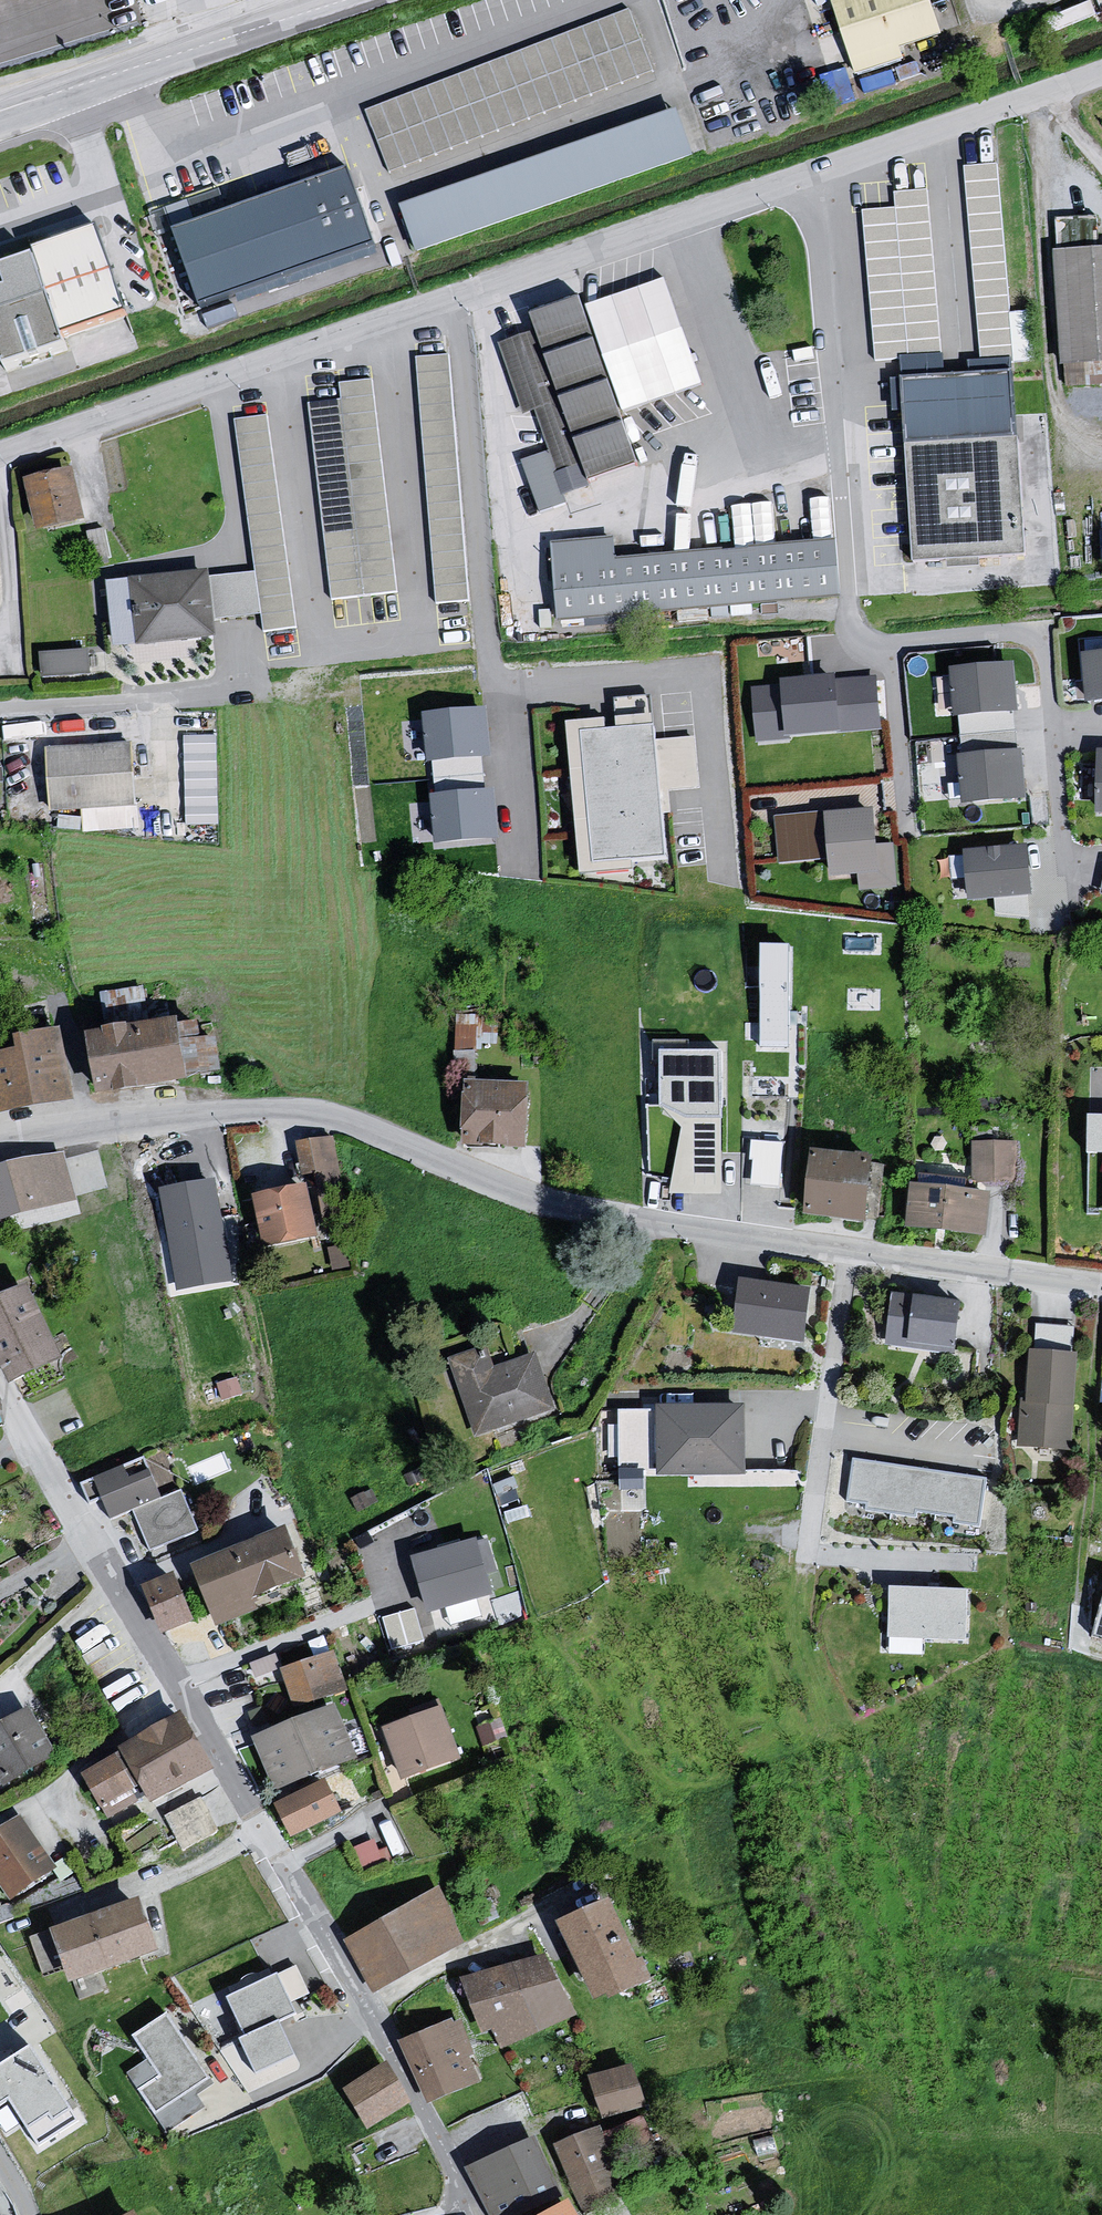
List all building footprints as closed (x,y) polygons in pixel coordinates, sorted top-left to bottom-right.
[(830,6),(853,75),(943,43),(928,0),(849,0),(830,6)] [(631,11),(365,110),(388,172),(654,73),(631,11)] [(677,112),(402,207),(417,250),(692,155),(677,112)] [(996,160),(963,165),(979,361),(1009,359),(996,160)] [(348,169),(174,231),(201,306),(375,245),(348,169)] [(878,360),(941,354),(930,188),(891,191),(894,208),(863,208),(878,360)] [(1094,238),(1091,212),(1057,216),(1060,242),(1094,238)] [(127,318),(96,228),(35,250),(37,256),(66,339),(127,318)] [(1055,255),(1064,371),(1101,370),(1101,254),(1055,255)] [(0,269),(0,357),(1,359),(6,373),(70,350),(66,339),(37,256),(0,269)] [(702,385),(665,279),(583,308),(580,298),(531,315),(537,331),(499,345),(524,415),(535,411),(549,451),(520,462),(539,514),(567,504),(564,494),(590,485),(589,481),(638,463),(620,414),(702,385)] [(418,355),(437,605),(471,600),(449,353),(418,355)] [(1013,371),(901,379),(913,567),(1025,560),(1013,371)] [(342,398),(307,402),(331,599),(399,591),(373,377),(340,381),(342,398)] [(268,413),(233,418),(263,631),(298,626),(268,413)] [(26,480),(37,530),(84,521),(74,470),(26,480)] [(815,531),(831,530),(829,493),(812,494),(815,531)] [(551,549),(554,627),(842,602),(835,549),(615,567),(614,546),(551,549)] [(207,579),(129,585),(137,646),(214,639),(207,579)] [(42,673),(91,671),(90,646),(41,648),(42,673)] [(1083,656),(1087,704),(1101,703),(1101,655),(1083,656)] [(1014,662),(951,669),(955,719),(1018,713),(1014,662)] [(877,677),(753,687),(758,741),(881,731),(877,677)] [(492,706),(419,713),(432,848),(505,841),(492,706)] [(654,728),(582,735),(594,865),(667,858),(654,728)] [(216,730),(184,731),(187,822),(219,821),(216,730)] [(132,751),(45,756),(49,819),(136,813),(132,751)] [(1023,751),(959,756),(963,806),(1028,800),(1023,751)] [(874,809),(776,818),(780,864),(828,860),(829,879),(859,876),(860,891),(896,888),(892,843),(877,845),(874,809)] [(1032,896),(1027,845),(962,850),(967,902),(1032,896)] [(793,952),(760,953),(757,1056),(789,1059),(793,952)] [(477,1043),(475,1010),(456,1011),(458,1044),(477,1043)] [(184,1087),(177,1030),(85,1040),(94,1103),(184,1087)] [(63,1032),(14,1045),(16,1057),(0,1059),(0,1117),(75,1106),(63,1032)] [(721,1054),(660,1053),(663,1106),(685,1118),(721,1117),(721,1054)] [(535,1093),(465,1089),(463,1154),(528,1155),(535,1093)] [(1089,1117),(1088,1155),(1101,1155),(1101,1117),(1089,1117)] [(345,1209),(337,1131),(299,1136),(303,1172),(321,1170),(325,1211),(345,1209)] [(751,1181),(781,1182),(783,1137),(752,1136),(751,1181)] [(1012,1148),(971,1148),(972,1187),(1011,1188),(1012,1148)] [(57,1156),(0,1172),(0,1225),(70,1208),(57,1156)] [(871,1163),(809,1158),(802,1219),(864,1228),(871,1163)] [(235,1283),(219,1180),(158,1189),(174,1292),(235,1283)] [(905,1231),(985,1240),(988,1199),(911,1189),(905,1231)] [(306,1191),(252,1201),(264,1255),(318,1247),(306,1191)] [(813,1293),(738,1283),(730,1337),(803,1347),(813,1293)] [(0,1304),(0,1358),(14,1386),(61,1364),(27,1292),(0,1304)] [(958,1307),(889,1297),(885,1347),(952,1358),(958,1307)] [(1074,1340),(1075,1323),(1036,1321),(1036,1339),(1074,1340)] [(1077,1361),(1028,1355),(1017,1450),(1071,1456),(1077,1361)] [(486,1357),(448,1363),(481,1440),(556,1416),(536,1360),(494,1376),(486,1357)] [(746,1480),(744,1412),(655,1410),(657,1479),(746,1480)] [(990,1483),(855,1463),(850,1507),(986,1536),(990,1483)] [(146,1465),(89,1489),(106,1526),(160,1503),(146,1465)] [(287,1536),(190,1571),(192,1575),(210,1624),(214,1634),(307,1585),(287,1536)] [(478,1539),(411,1559),(428,1616),(495,1597),(478,1539)] [(192,1575),(141,1593),(162,1642),(210,1624),(192,1575)] [(970,1592),(890,1587),(887,1638),(967,1643),(970,1592)] [(391,1643),(422,1638),(417,1605),(386,1610),(391,1643)] [(333,1659),(281,1674),(296,1716),(341,1697),(333,1659)] [(441,1709),(380,1733),(402,1784),(461,1763),(441,1709)] [(0,1730),(0,1783),(8,1795),(60,1763),(28,1712),(0,1730)] [(336,1712),(251,1743),(276,1799),(359,1764),(336,1712)] [(181,1719),(117,1756),(147,1808),(212,1776),(181,1719)] [(117,1756),(80,1780),(103,1820),(139,1798),(117,1756)] [(323,1788),(272,1810),(289,1844),(340,1825),(323,1788)] [(202,1793),(165,1812),(183,1845),(219,1826),(202,1793)] [(0,1833),(0,1890),(10,1906),(54,1872),(20,1817),(0,1833)] [(437,1891),(343,1945),(374,1996),(463,1946),(437,1891)] [(137,1905),(46,1934),(66,1990),(158,1959),(137,1905)] [(606,1905),(553,1927),(594,2007),(650,1988),(606,1905)] [(539,1960),(462,1982),(479,2039),(492,2036),(499,2054),(575,2021),(539,1960)] [(296,2014),(279,1977),(227,2000),(245,2039),(241,2041),(257,2075),(295,2058),(279,2022),(296,2014)] [(214,2084),(169,2016),(135,2038),(149,2060),(129,2074),(167,2133),(205,2108),(197,2095),(214,2084)] [(453,2024),(398,2047),(431,2108),(480,2086),(453,2024)] [(32,2049),(0,2070),(0,2109),(12,2102),(41,2146),(79,2121),(32,2049)] [(385,2067),(342,2096),(368,2136),(409,2111),(385,2067)] [(634,2072),(588,2081),(605,2131),(649,2118),(634,2072)] [(596,2136),(554,2151),(581,2214),(621,2203),(596,2136)] [(466,2175),(487,2214),(542,2214),(557,2208),(536,2145),(466,2175)]
